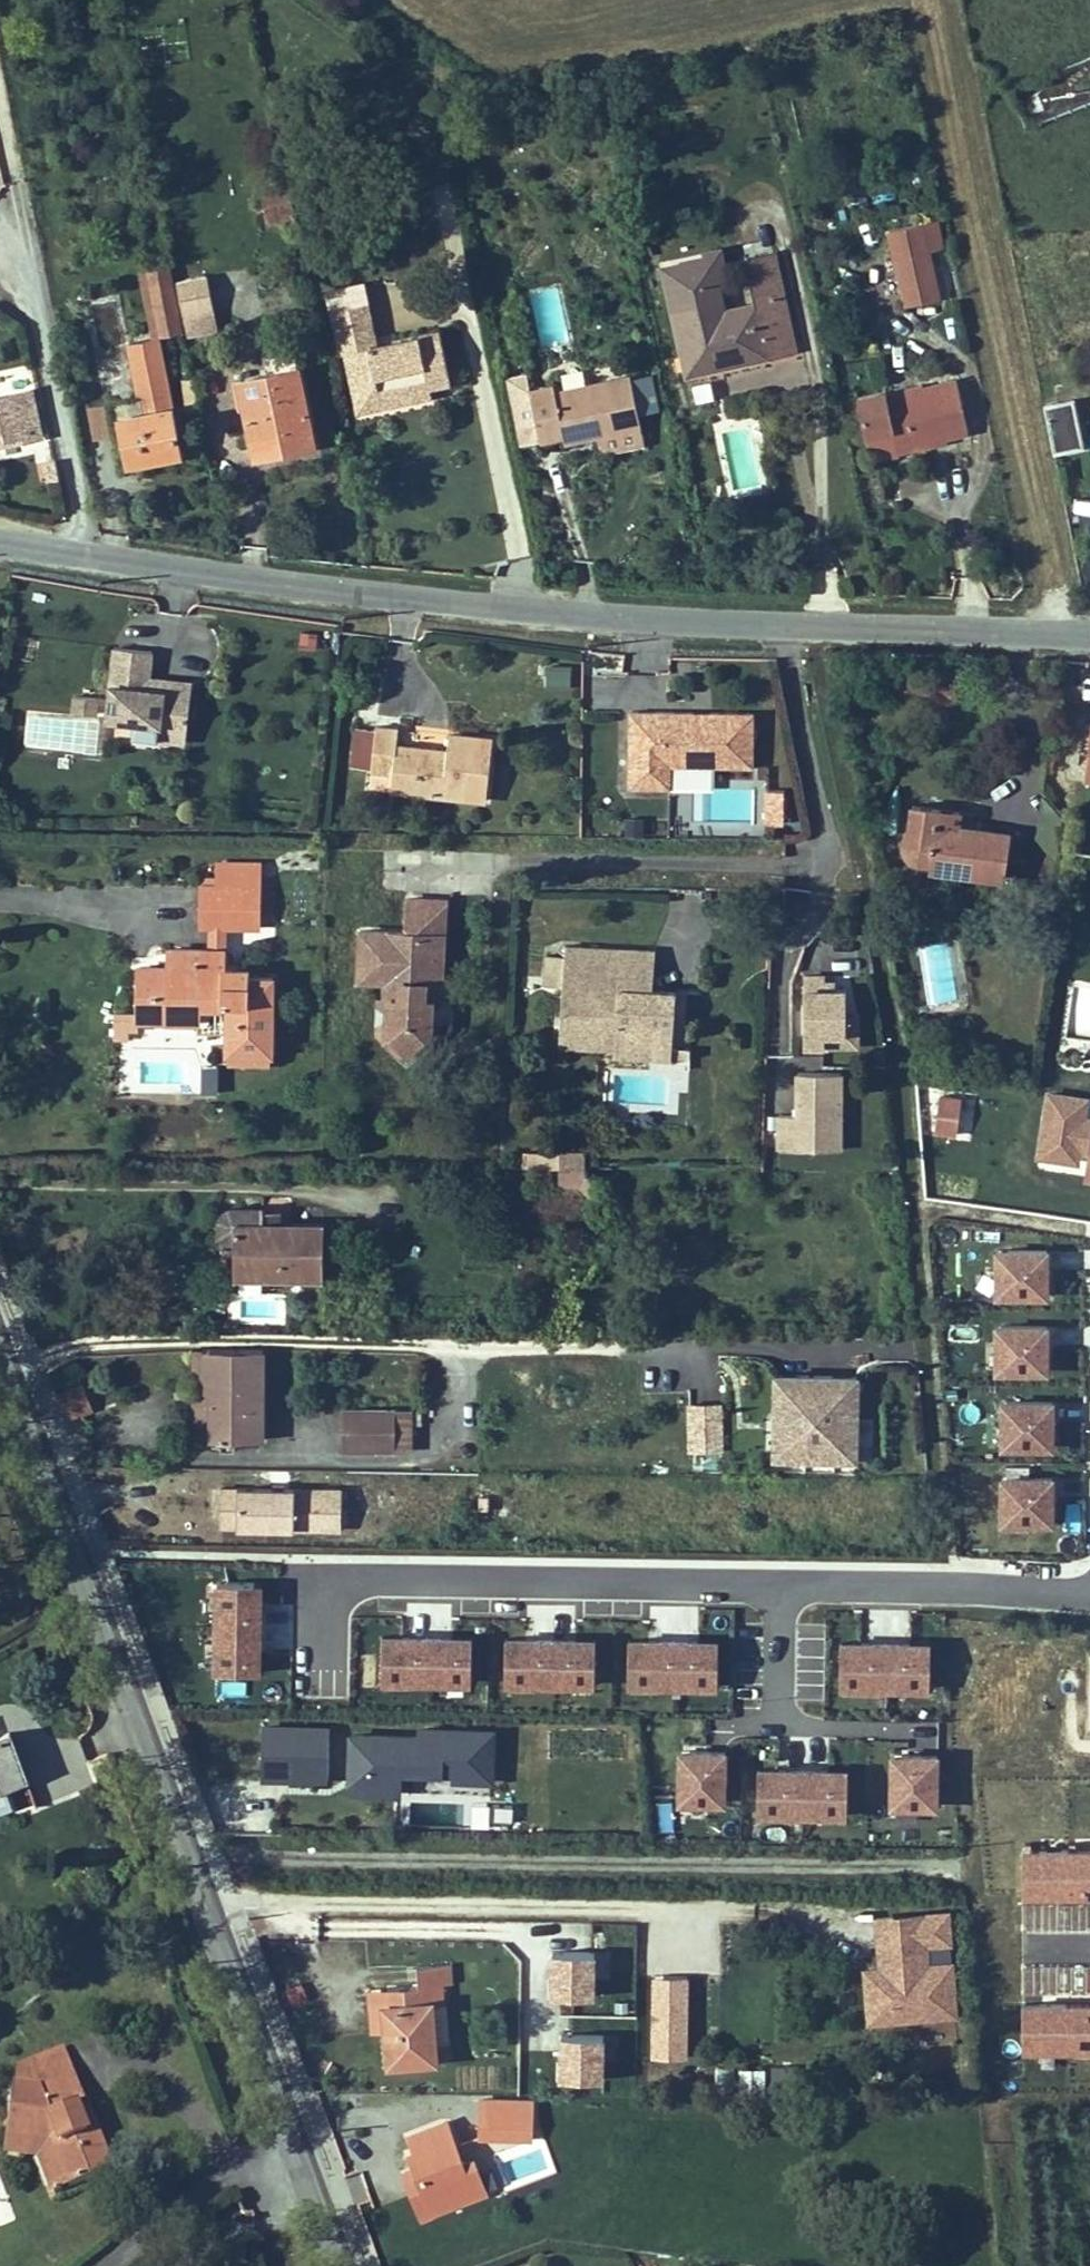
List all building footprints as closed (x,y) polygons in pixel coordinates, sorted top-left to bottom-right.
[(289,183),(260,189),(263,204),(292,199),(289,183)] [(295,215),(292,199),(263,204),(266,221),(295,215)] [(941,247),(936,220),(922,223),(928,251),(941,247)] [(928,251),(922,223),(890,230),(907,307),(939,299),(928,251)] [(718,282),(727,279),(721,250),(707,253),(708,258),(713,281),(717,280),(718,282)] [(745,261),(755,306),(723,312),(718,282),(717,280),(713,281),(708,258),(666,267),(687,372),(786,351),(782,326),(788,325),(774,255),(745,261)] [(283,269),(287,291),(301,288),(297,267),(283,269)] [(171,334),(181,331),(170,270),(149,273),(160,332),(170,329),(171,334)] [(206,276),(178,282),(185,316),(213,310),(206,276)] [(303,300),(301,288),(287,291),(289,303),(303,300)] [(395,350),(379,354),(377,346),(368,302),(333,309),(342,353),(347,351),(355,387),(375,383),(379,406),(431,394),(431,388),(453,383),(441,332),(394,342),(395,350)] [(793,350),(788,325),(782,326),(786,351),(793,350)] [(129,464),(181,453),(159,339),(140,397),(109,403),(116,438),(124,436),(129,464)] [(394,342),(377,346),(379,354),(395,350),(394,342)] [(295,349),(271,354),(274,372),(240,379),(253,449),(285,443),(286,449),(314,444),(295,349)] [(636,374),(638,410),(657,409),(655,373),(636,374)] [(553,386),(530,391),(540,442),(562,436),(564,444),(641,427),(630,376),(555,392),(553,386)] [(696,401),(714,397),(711,380),(693,383),(696,401)] [(957,381),(921,389),(923,394),(889,401),(886,391),(858,397),(872,460),(916,450),(915,445),(946,438),(968,433),(957,381)] [(360,410),(379,406),(375,383),(355,387),(360,410)] [(923,394),(921,389),(920,383),(886,391),(889,401),(923,394)] [(14,394),(0,397),(0,438),(3,437),(5,445),(41,437),(34,402),(17,406),(14,394)] [(1045,406),(1054,452),(1082,446),(1074,400),(1045,406)] [(85,404),(86,438),(108,438),(107,403),(85,404)] [(756,418),(719,423),(729,497),(767,492),(756,418)] [(916,450),(947,442),(946,438),(915,445),(916,450)] [(286,449),(285,443),(253,449),(255,456),(286,449)] [(147,676),(151,652),(114,646),(105,719),(133,722),(157,725),(156,740),(184,743),(190,693),(146,688),(147,676)] [(545,663),(545,686),(569,686),(569,663),(545,663)] [(191,682),(147,676),(146,688),(190,693),(191,682)] [(71,695),(70,715),(25,712),(23,747),(96,751),(99,697),(71,695)] [(692,712),(629,711),(628,787),(669,787),(669,765),(752,766),(753,713),(710,712),(709,723),(692,723),(692,712)] [(710,712),(692,712),(692,723),(709,723),(710,712)] [(131,737),(156,740),(157,725),(133,722),(131,737)] [(371,773),(393,775),(391,790),(486,801),(493,740),(449,734),(447,751),(396,745),(398,730),(376,727),(376,730),(373,755),(354,753),(352,766),(372,768),(371,773)] [(357,728),(354,753),(373,755),(376,730),(357,728)] [(783,823),(785,788),(765,787),(764,822),(783,823)] [(959,826),(937,822),(938,809),(914,806),(911,829),(907,829),(905,847),(906,851),(909,855),(913,858),(917,860),(932,861),(931,868),(1003,879),(1010,833),(959,826)] [(938,809),(937,822),(959,826),(960,812),(938,809)] [(257,926),(258,865),(218,865),(218,888),(202,887),(202,926),(212,926),(224,926),(257,926)] [(442,982),(446,901),(408,899),(406,933),(362,931),(359,979),(380,979),(401,980),(400,995),(390,995),(389,1007),(389,1011),(388,1019),(395,1027),(391,1033),(405,1050),(424,1035),(420,1031),(430,1022),(431,1016),(432,1007),(432,998),(424,998),(426,982),(442,982)] [(224,926),(212,926),(212,950),(224,950),(224,926)] [(653,991),(620,989),(624,951),(567,947),(564,987),(574,988),(572,1010),(562,1009),(560,1036),(615,1040),(615,1044),(644,1046),(646,1028),(674,1031),(677,993),(653,991)] [(171,969),(150,969),(150,983),(142,983),(142,986),(141,1015),(141,1021),(200,1021),(201,1006),(231,1006),(231,1052),(234,1052),(270,1052),(273,1052),(274,980),(250,979),(249,969),(223,969),(224,950),(212,950),(172,950),(171,969)] [(620,989),(653,991),(655,954),(624,951),(620,989)] [(142,983),(150,983),(150,969),(142,968),(142,983)] [(824,984),(824,972),(802,972),(802,1048),(859,1047),(859,1010),(847,1011),(847,984),(824,984)] [(380,994),(389,1007),(390,995),(400,995),(401,980),(380,979),(380,987),(380,994)] [(441,999),(442,982),(426,982),(424,998),(432,998),(432,1007),(441,999)] [(564,987),(562,1009),(572,1010),(574,988),(564,987)] [(420,1031),(424,1035),(405,1050),(391,1033),(395,1027),(388,1019),(389,1011),(378,1018),(377,1031),(398,1054),(415,1055),(443,1030),(431,1016),(430,1022),(420,1031)] [(129,1028),(136,1028),(135,1015),(119,1016),(118,1036),(129,1037),(129,1028)] [(646,1028),(644,1046),(615,1044),(615,1050),(613,1059),(671,1062),(674,1031),(646,1028)] [(559,1046),(615,1050),(615,1044),(615,1040),(560,1036),(559,1046)] [(270,1052),(234,1052),(233,1061),(270,1062),(270,1052)] [(775,1112),(775,1150),(843,1150),(843,1070),(794,1069),(794,1112),(775,1112)] [(1033,1158),(1078,1165),(1080,1154),(1085,1155),(1082,1182),(1089,1183),(1089,1117),(1086,1117),(1089,1097),(1044,1090),(1033,1158)] [(935,1131),(958,1132),(960,1094),(937,1092),(935,1131)] [(480,1127),(473,1127),(472,1136),(480,1137),(480,1127)] [(494,1128),(480,1127),(480,1137),(493,1137),(494,1128)] [(586,1150),(522,1150),(522,1170),(560,1169),(560,1185),(587,1185),(586,1150)] [(557,1189),(556,1184),(526,1185),(526,1221),(579,1220),(579,1189),(557,1189)] [(324,1278),(324,1225),(279,1225),(265,1225),(265,1210),(232,1210),(228,1213),(224,1216),(221,1221),(221,1237),(235,1243),(235,1276),(324,1278)] [(265,1210),(265,1225),(279,1225),(279,1211),(265,1210)] [(992,1250),(993,1300),(1049,1300),(1048,1250),(992,1250)] [(991,1325),(992,1375),(1048,1375),(1048,1325),(991,1325)] [(203,1350),(195,1350),(194,1440),(213,1440),(213,1393),(203,1392),(203,1350)] [(203,1392),(213,1393),(213,1440),(263,1440),(264,1351),(203,1350),(203,1392)] [(786,1418),(786,1431),(828,1431),(829,1355),(773,1355),(773,1379),(787,1379),(786,1418)] [(787,1379),(773,1379),(773,1418),(786,1418),(787,1379)] [(83,1387),(57,1397),(67,1420),(92,1409),(83,1387)] [(997,1401),(997,1451),(1053,1451),(1053,1401),(997,1401)] [(673,1407),(672,1453),(717,1454),(718,1408),(673,1407)] [(414,1422),(414,1411),(343,1410),(342,1451),(413,1451),(413,1441),(413,1432),(414,1422)] [(413,1432),(413,1441),(421,1441),(422,1432),(413,1432)] [(997,1477),(997,1527),(1054,1527),(1053,1477),(997,1477)] [(235,1487),(218,1487),(218,1525),(235,1525),(235,1487)] [(292,1487),(235,1487),(235,1525),(292,1526),(292,1487)] [(213,1587),(211,1676),(260,1677),(262,1588),(213,1587)] [(378,1638),(378,1686),(469,1687),(469,1639),(378,1638)] [(714,1641),(626,1639),(625,1690),(713,1692),(714,1641)] [(502,1640),(501,1688),(593,1688),(593,1641),(502,1640)] [(928,1645),(838,1642),(837,1692),(927,1694),(928,1645)] [(328,1781),(330,1724),(262,1720),(259,1778),(328,1781)] [(495,1781),(497,1730),(349,1723),(346,1791),(402,1794),(403,1777),(495,1781)] [(10,1733),(0,1736),(0,1788),(26,1779),(10,1733)] [(674,1751),(674,1808),(726,1808),(725,1751),(674,1751)] [(887,1755),(886,1811),(936,1812),(938,1757),(887,1755)] [(845,1770),(755,1769),(754,1820),(845,1821),(845,1770)] [(492,1820),(511,1822),(513,1805),(494,1803),(492,1820)] [(473,1805),(475,1826),(490,1825),(488,1804),(473,1805)] [(876,1963),(862,1964),(865,2023),(959,2018),(952,1908),(873,1912),(876,1963)] [(610,1968),(630,1970),(634,1930),(614,1929),(610,1968)] [(549,1947),(547,1993),(596,1995),(598,1949),(549,1947)] [(649,1973),(649,2056),(689,2056),(689,1973),(649,1973)] [(427,2003),(433,2003),(438,2059),(448,2059),(441,1983),(425,1985),(427,2003)] [(433,2003),(427,2003),(425,1985),(388,1988),(389,2006),(386,2006),(391,2063),(438,2059),(433,2003)] [(388,1988),(368,1989),(375,2064),(391,2063),(386,2006),(389,2006),(388,1988)] [(557,2076),(605,2078),(607,2032),(558,2030),(557,2076)] [(14,2085),(8,2133),(43,2139),(59,2133),(62,2144),(55,2147),(69,2187),(112,2170),(95,2124),(87,2128),(78,2107),(87,2103),(77,2076),(42,2089),(14,2085)] [(526,2117),(526,2100),(496,2099),(496,2115),(483,2124),(483,2139),(532,2140),(533,2117),(526,2117)] [(78,2107),(87,2128),(95,2124),(87,2103),(78,2107)] [(417,2169),(399,2175),(416,2221),(487,2193),(471,2151),(461,2155),(448,2122),(412,2135),(420,2158),(413,2161),(417,2169)] [(55,2192),(69,2187),(55,2147),(62,2144),(59,2133),(43,2139),(8,2133),(6,2150),(40,2154),(55,2192)]
